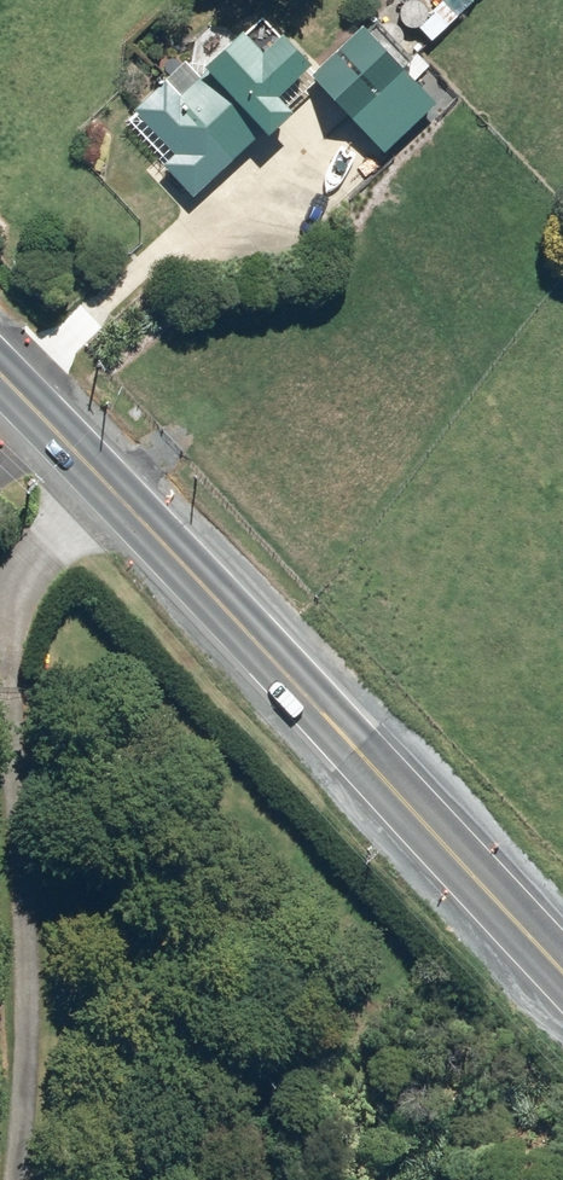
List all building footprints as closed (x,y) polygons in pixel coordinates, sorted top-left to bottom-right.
[(363,29),(314,77),(387,152),(436,103),(363,29)] [(278,97),(310,69),(282,37),(261,55),(244,35),(196,77),(186,65),(134,110),(172,153),(163,161),(194,197),(291,112),(278,97)]
